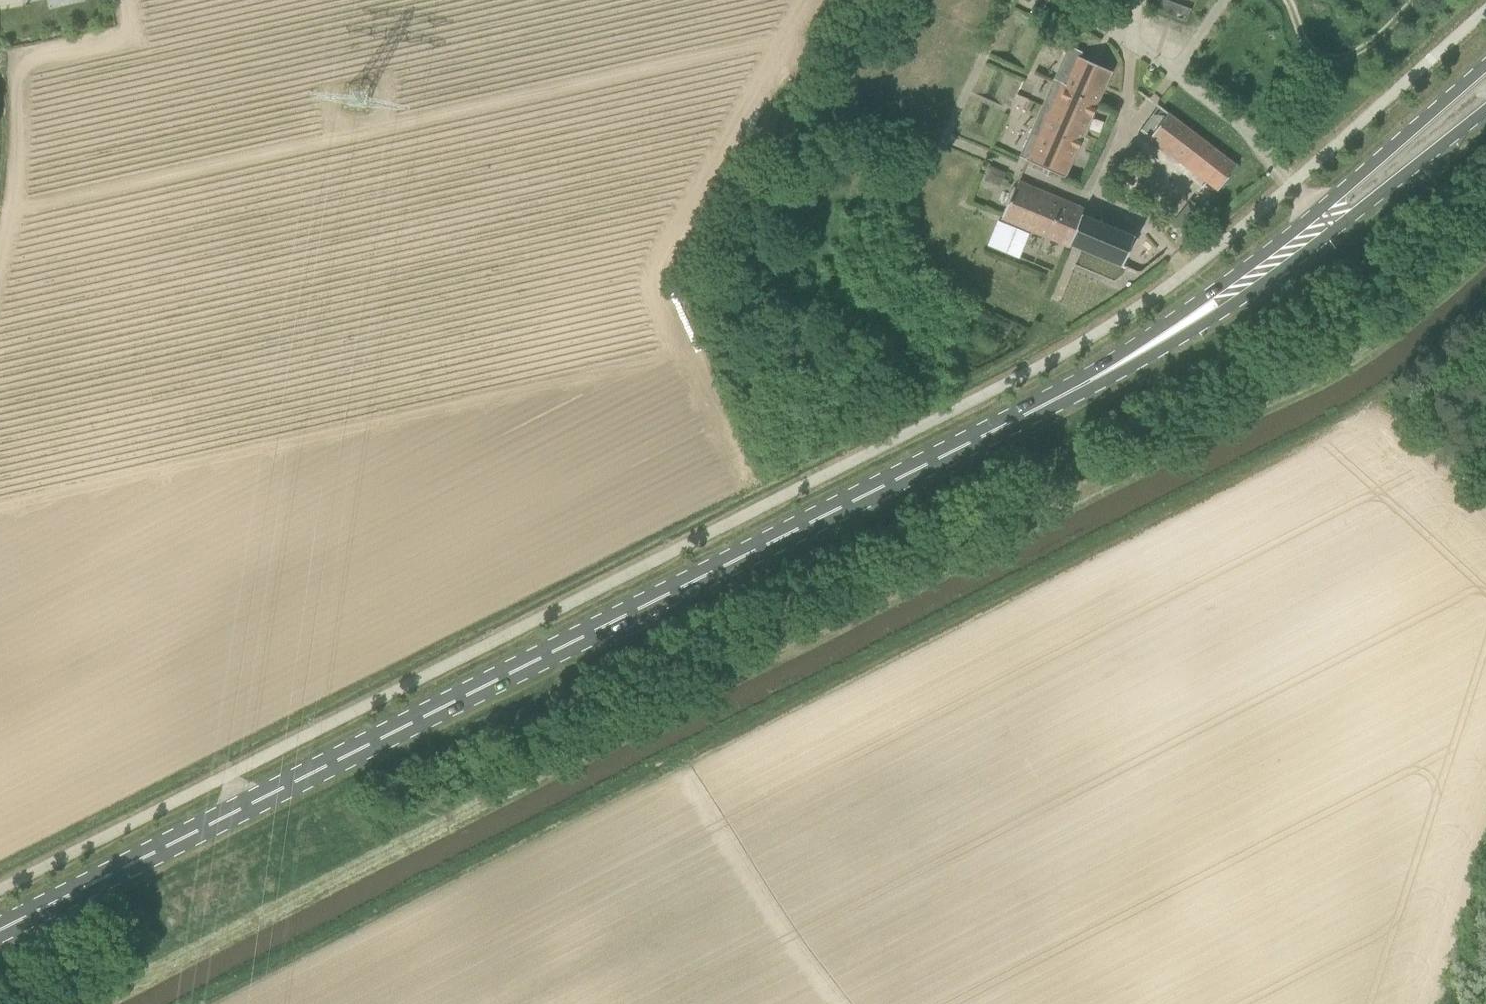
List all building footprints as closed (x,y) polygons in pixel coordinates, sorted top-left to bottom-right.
[(1061,82),(1027,160),(1063,177),(1110,71),(1079,57),(1067,85),(1061,82)] [(1018,86),(1006,113),(1020,119),(1032,93),(1018,86)] [(1168,113),(1149,138),(1217,190),(1237,165),(1168,113)] [(1006,170),(991,164),(985,177),(1000,184),(1006,170)] [(1002,216),(1070,244),(1082,215),(1014,186),(1002,216)] [(1087,217),(1082,215),(1070,244),(1075,246),(1121,266),(1134,236),(1087,217)] [(1008,252),(1017,229),(1000,222),(990,244),(1008,252)]
